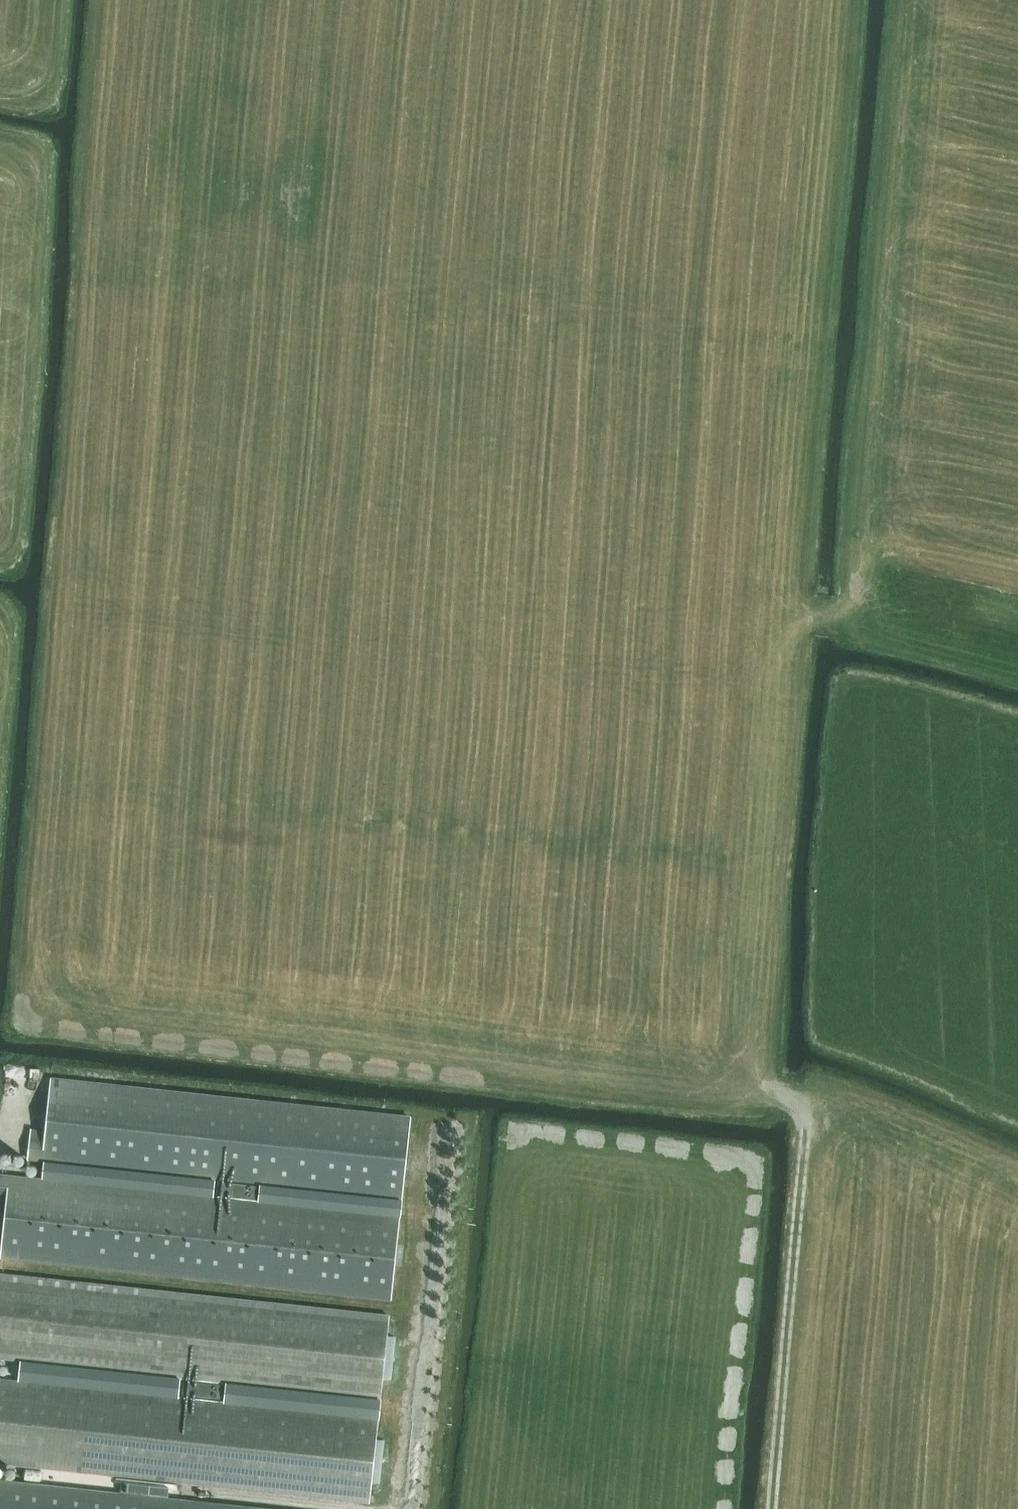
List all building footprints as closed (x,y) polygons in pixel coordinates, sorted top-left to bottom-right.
[(30,1130),(26,1159),(401,1198),(409,1119),(49,1081),(44,1132),(30,1130)] [(390,1298),(399,1219),(0,1177),(0,1205),(5,1206),(0,1253),(0,1257),(390,1298)] [(10,1360),(154,1375),(182,1378),(380,1400),(383,1378),(391,1379),(394,1352),(396,1336),(387,1335),(390,1315),(0,1273),(0,1359),(10,1360)] [(152,1396),(92,1389),(68,1386),(0,1379),(0,1463),(370,1503),(372,1482),(380,1483),(385,1440),(376,1438),(378,1420),(180,1398),(152,1396)] [(0,1483),(0,1508),(245,1508),(0,1483)]
